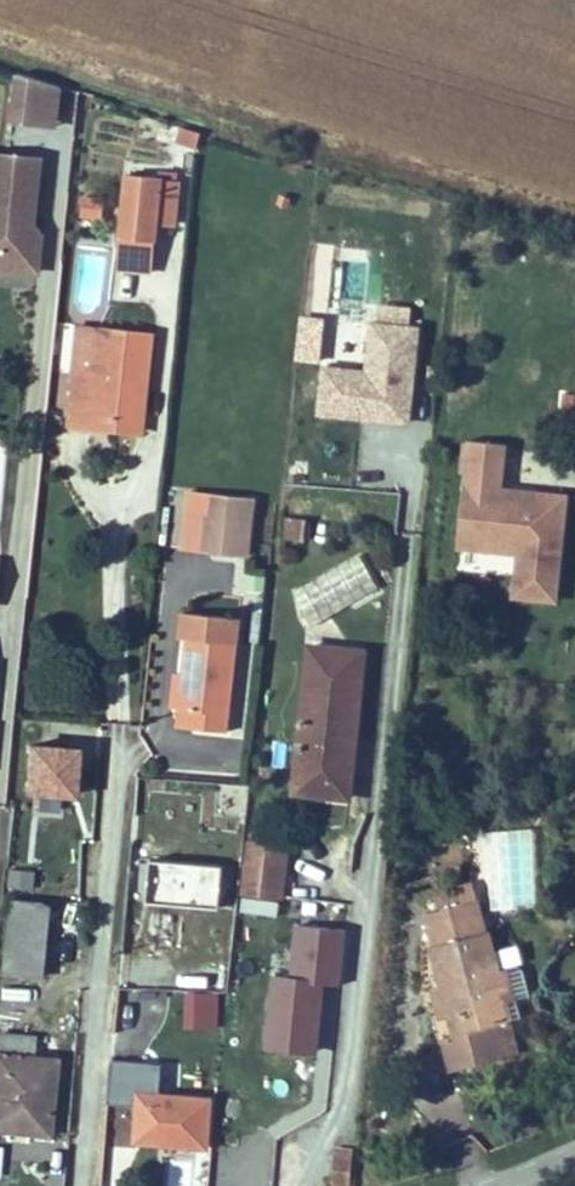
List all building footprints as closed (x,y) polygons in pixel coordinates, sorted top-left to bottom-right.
[(13,77),(8,122),(60,128),(64,92),(13,77)] [(198,125),(177,118),(176,134),(197,137),(198,125)] [(0,155),(0,274),(37,277),(41,233),(35,227),(42,159),(0,155)] [(174,181),(157,180),(157,184),(156,189),(173,190),(174,181)] [(156,189),(157,184),(122,182),(118,244),(152,248),(153,229),(156,189)] [(156,189),(153,229),(172,231),(175,190),(173,190),(156,189)] [(324,368),(318,416),(411,426),(422,330),(409,328),(411,312),(380,308),(378,325),(370,324),(365,373),(324,368)] [(88,373),(93,329),(78,327),(74,372),(88,373)] [(129,382),(139,383),(144,333),(93,329),(88,373),(74,372),(69,427),(91,428),(91,418),(126,420),(129,382)] [(134,431),(139,383),(129,382),(126,420),(91,418),(91,428),(134,431)] [(508,445),(466,441),(456,554),(515,560),(511,603),(559,606),(569,497),(503,491),(508,445)] [(257,499),(186,491),(180,550),(251,557),(257,499)] [(311,523),(287,520),(284,542),(308,545),(311,523)] [(229,735),(242,622),(178,614),(175,640),(188,641),(184,677),(174,676),(170,710),(180,711),(177,729),(229,735)] [(351,798),(353,780),(364,646),(312,642),(298,776),(297,794),(351,798)] [(80,752),(28,749),(25,798),(77,801),(80,752)] [(291,847),(250,844),(246,894),(286,897),(291,847)] [(228,868),(158,863),(155,902),(225,907),(228,868)] [(5,978),(41,981),(49,909),(28,907),(32,870),(17,868),(5,978)] [(501,974),(493,936),(486,900),(483,885),(429,896),(432,911),(439,947),(454,1035),(441,1040),(448,1076),(518,1062),(507,1007),(521,1004),(515,971),(501,974)] [(241,899),(240,913),(277,915),(278,901),(241,899)] [(291,981),(272,979),(266,1051),(317,1055),(322,988),(342,990),(346,932),(295,928),(291,981)] [(219,993),(186,994),(187,1029),(219,1028),(219,993)] [(55,1064),(30,1059),(31,1045),(0,1039),(0,1136),(46,1140),(55,1064)] [(212,1106),(160,1101),(164,1067),(148,1065),(118,1062),(113,1108),(143,1111),(140,1144),(208,1151),(212,1106)] [(333,1185),(351,1185),(354,1151),(336,1149),(333,1185)]
